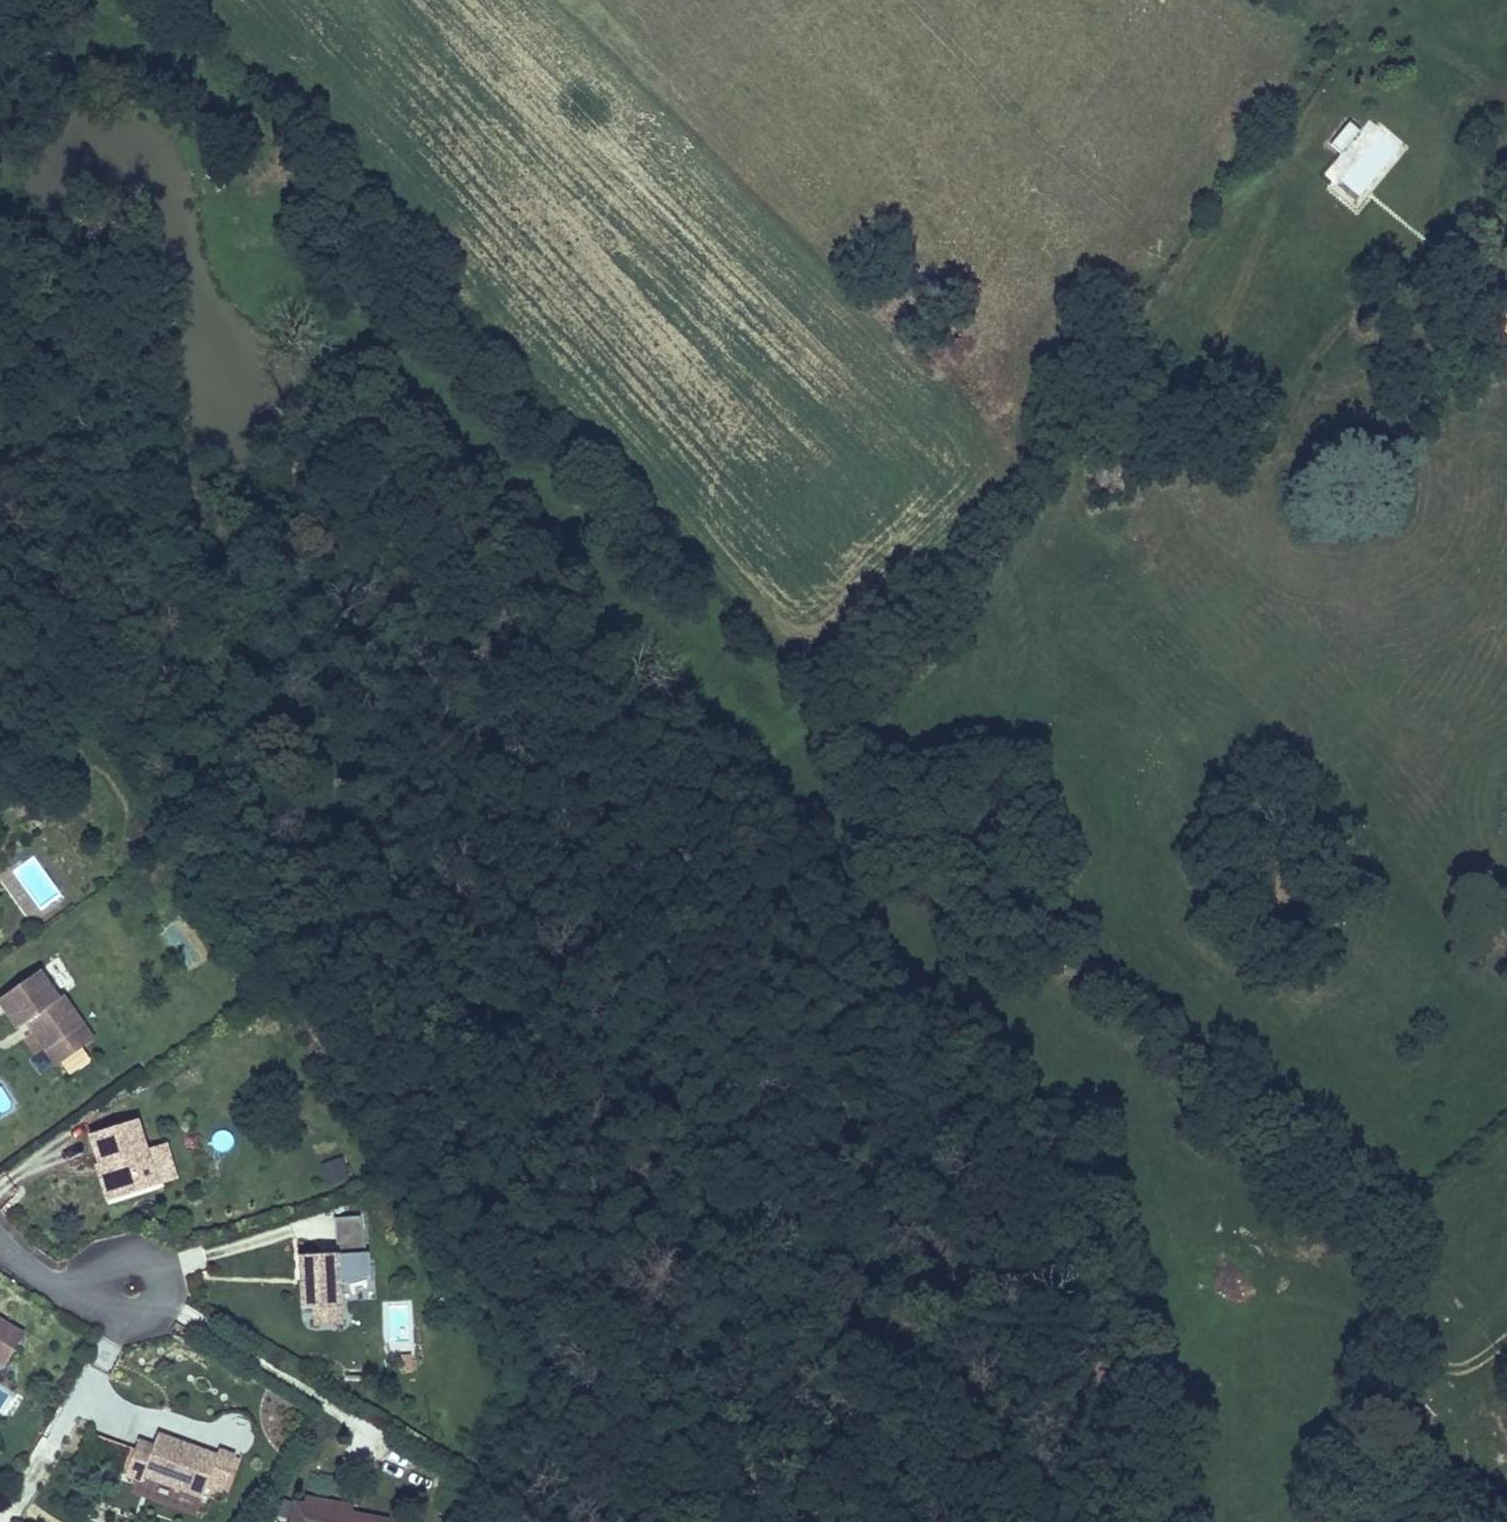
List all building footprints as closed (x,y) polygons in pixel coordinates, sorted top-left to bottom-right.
[(1319,182),(1357,211),(1407,146),(1369,117),(1319,182)] [(27,1025),(30,1023),(35,1029),(31,1032),(47,1053),(84,1027),(64,998),(59,1002),(39,974),(0,1003),(0,1007),(18,1032),(27,1025)] [(94,1040),(84,1027),(47,1053),(57,1067),(94,1040)] [(101,1168),(106,1167),(117,1200),(158,1187),(147,1151),(138,1123),(92,1138),(101,1168)] [(147,1151),(158,1187),(177,1181),(166,1145),(147,1151)] [(117,1200),(106,1167),(101,1168),(98,1169),(108,1203),(117,1200)] [(335,1220),(336,1256),(340,1256),(367,1255),(361,1219),(335,1220)] [(183,1274),(207,1267),(201,1249),(178,1256),(183,1274)] [(367,1255),(340,1256),(341,1286),(370,1276),(370,1255),(367,1255)] [(336,1256),(298,1257),(300,1310),(318,1310),(341,1309),(341,1286),(340,1256),(336,1256)] [(412,1302),(383,1302),(383,1352),(412,1352),(412,1302)] [(341,1309),(318,1310),(318,1328),(342,1327),(341,1309)] [(2,1361),(21,1329),(0,1317),(0,1360),(2,1361)] [(154,1447),(138,1441),(125,1478),(141,1484),(143,1478),(203,1500),(207,1488),(227,1495),(240,1461),(235,1459),(236,1456),(220,1451),(218,1456),(159,1435),(154,1447)] [(337,1504),(305,1498),(304,1506),(293,1504),(290,1521),(399,1521),(352,1513),(336,1510),(337,1504)] [(353,1507),(337,1504),(336,1510),(352,1513),(353,1507)]
